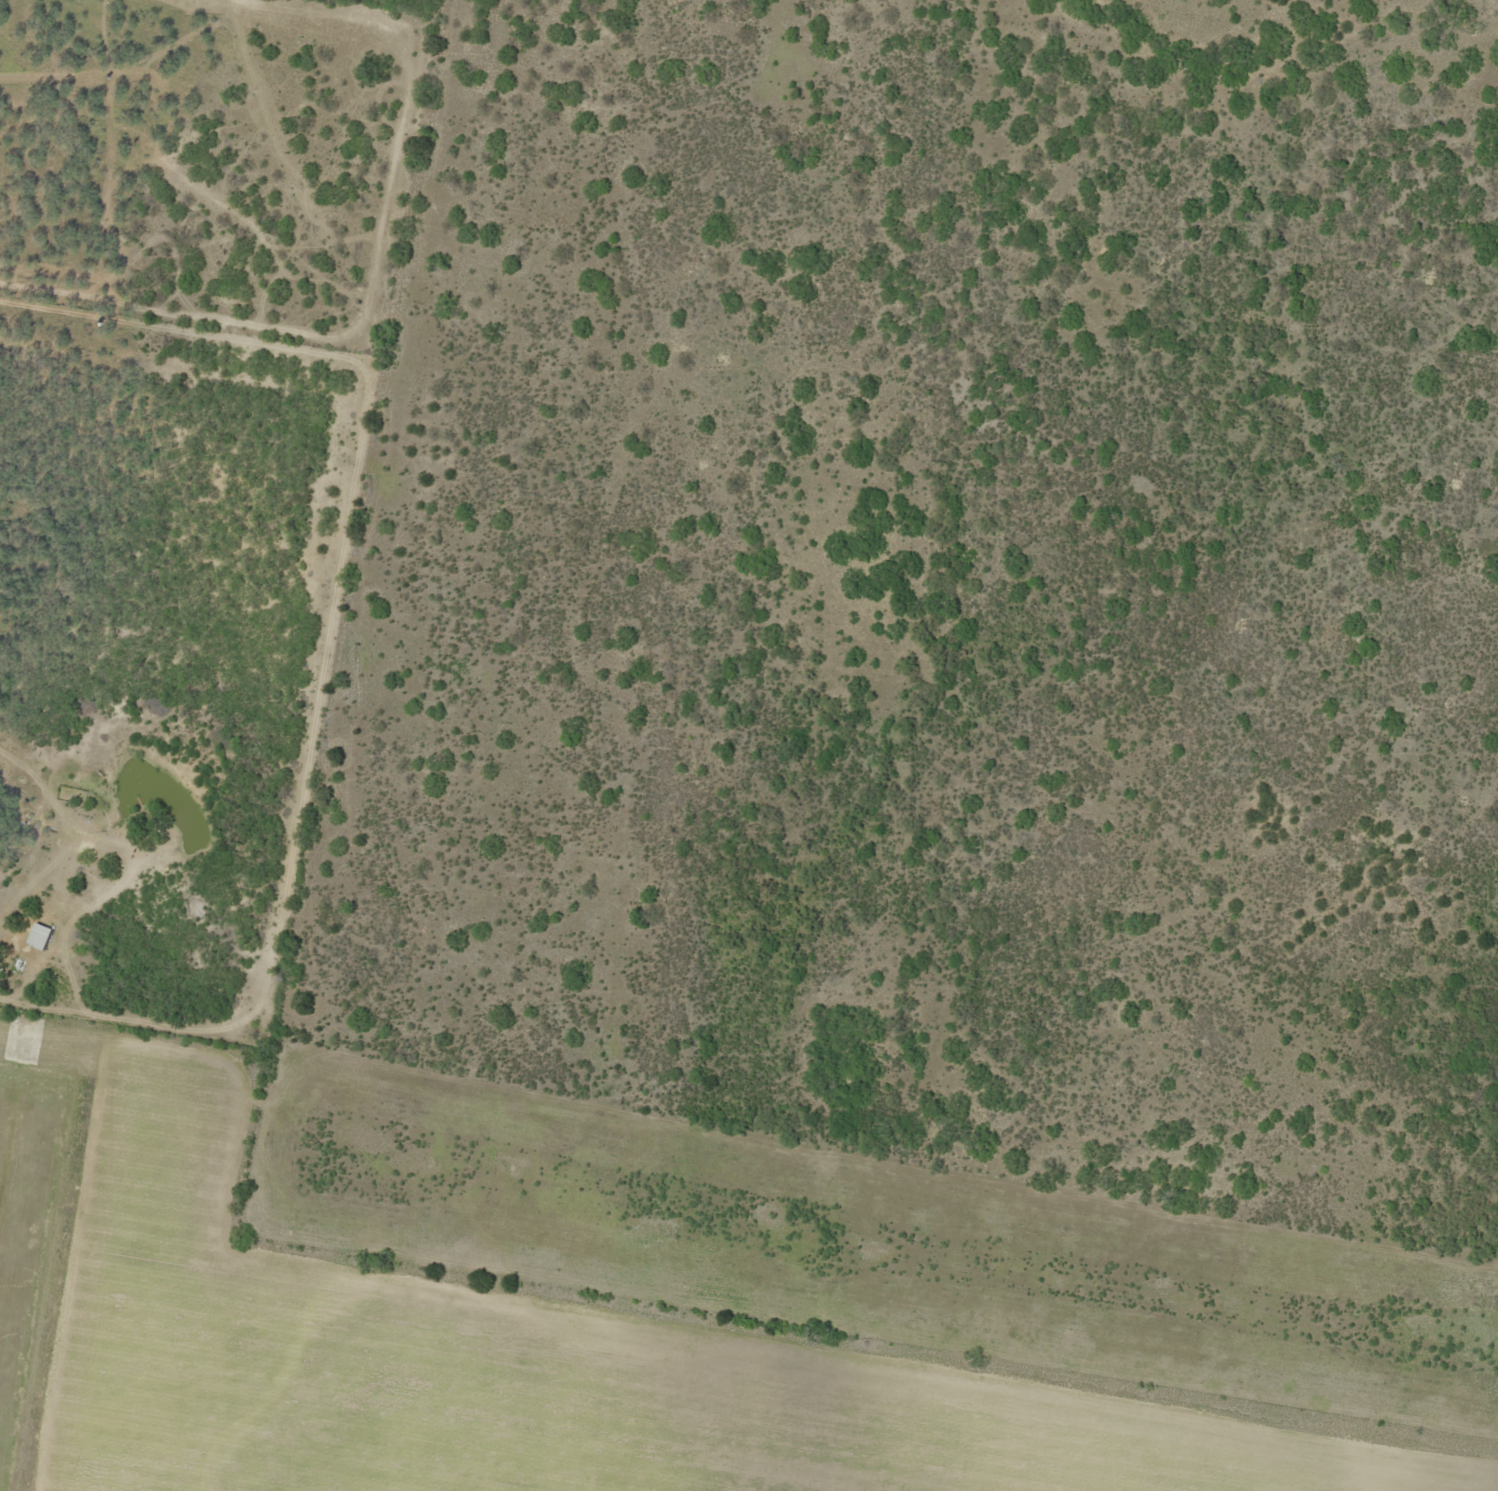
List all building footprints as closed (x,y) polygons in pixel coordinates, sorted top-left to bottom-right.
[(51,929),(34,922),(25,943),(42,951),(51,929)]
